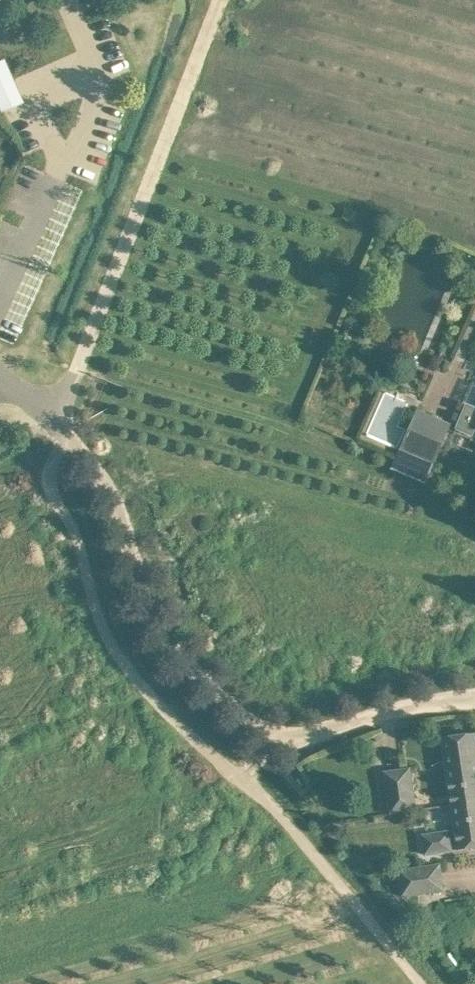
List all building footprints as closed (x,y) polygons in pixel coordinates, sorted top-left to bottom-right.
[(4,59),(0,60),(0,111),(23,101),(4,59)] [(467,403),(456,429),(473,436),(474,430),(474,407),(467,403)] [(434,463),(451,424),(418,410),(404,441),(400,449),(434,463)] [(452,804),(474,801),(474,733),(442,737),(452,804)] [(410,768),(385,772),(391,813),(416,809),(410,768)] [(451,830),(453,850),(458,850),(474,847),(474,801),(452,804),(455,830),(451,830)] [(422,833),(425,855),(453,852),(450,829),(422,833)] [(440,864),(399,870),(403,896),(444,890),(440,864)]
